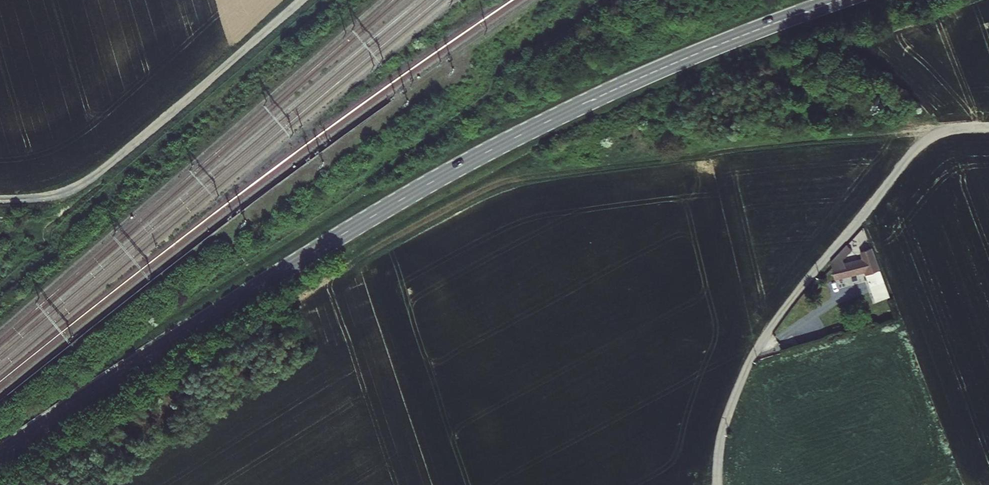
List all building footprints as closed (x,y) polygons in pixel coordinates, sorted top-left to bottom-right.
[(840,265),(839,258),(831,266),(833,279),(869,272),(871,286),(882,285),(879,267),(875,268),(871,249),(866,250),(867,260),(840,265)]
